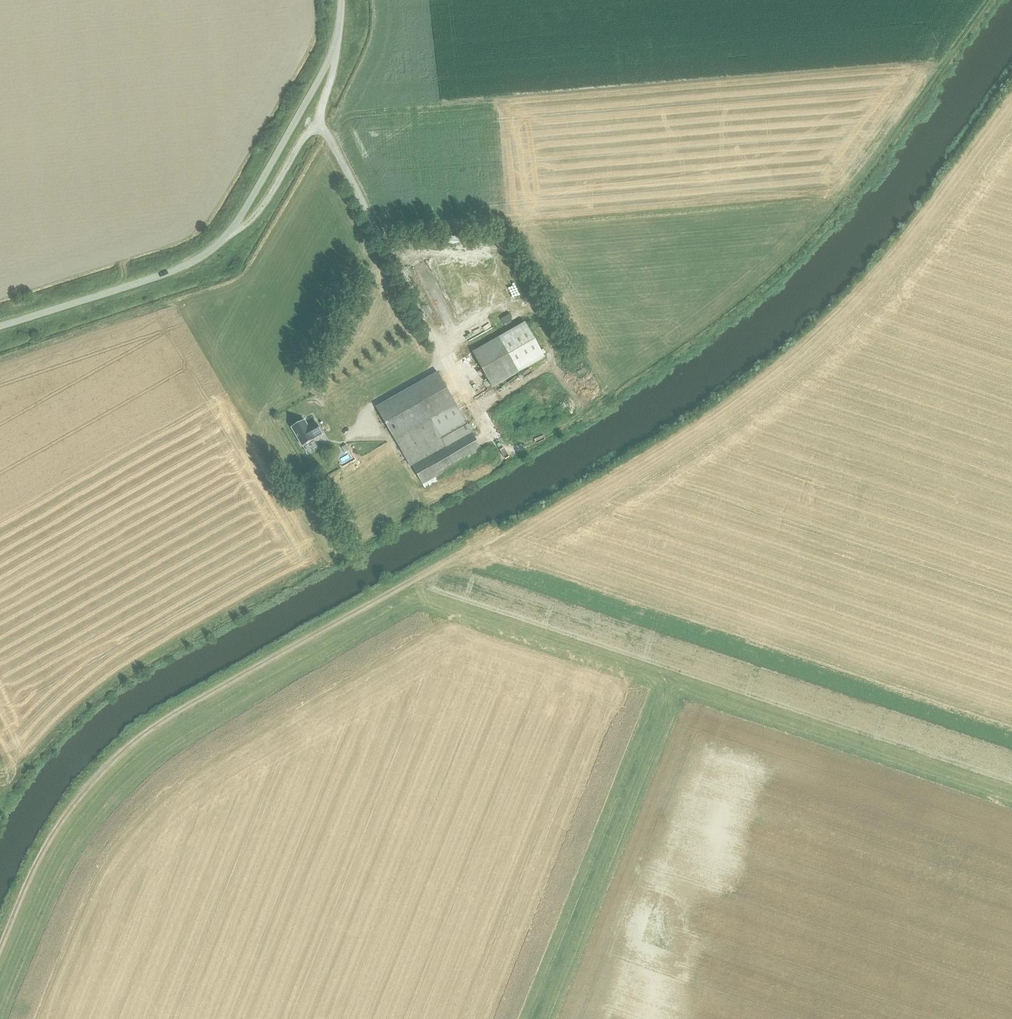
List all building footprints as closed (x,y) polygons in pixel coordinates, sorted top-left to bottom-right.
[(523,291),(516,294),(521,307),(528,304),(523,291)] [(545,358),(531,332),(526,323),(473,353),(493,388),(545,358)] [(377,407),(425,488),(439,480),(437,477),(484,450),(438,373),(377,407)] [(305,420),(291,428),(302,446),(323,434),(316,422),(309,427),(305,420)]
